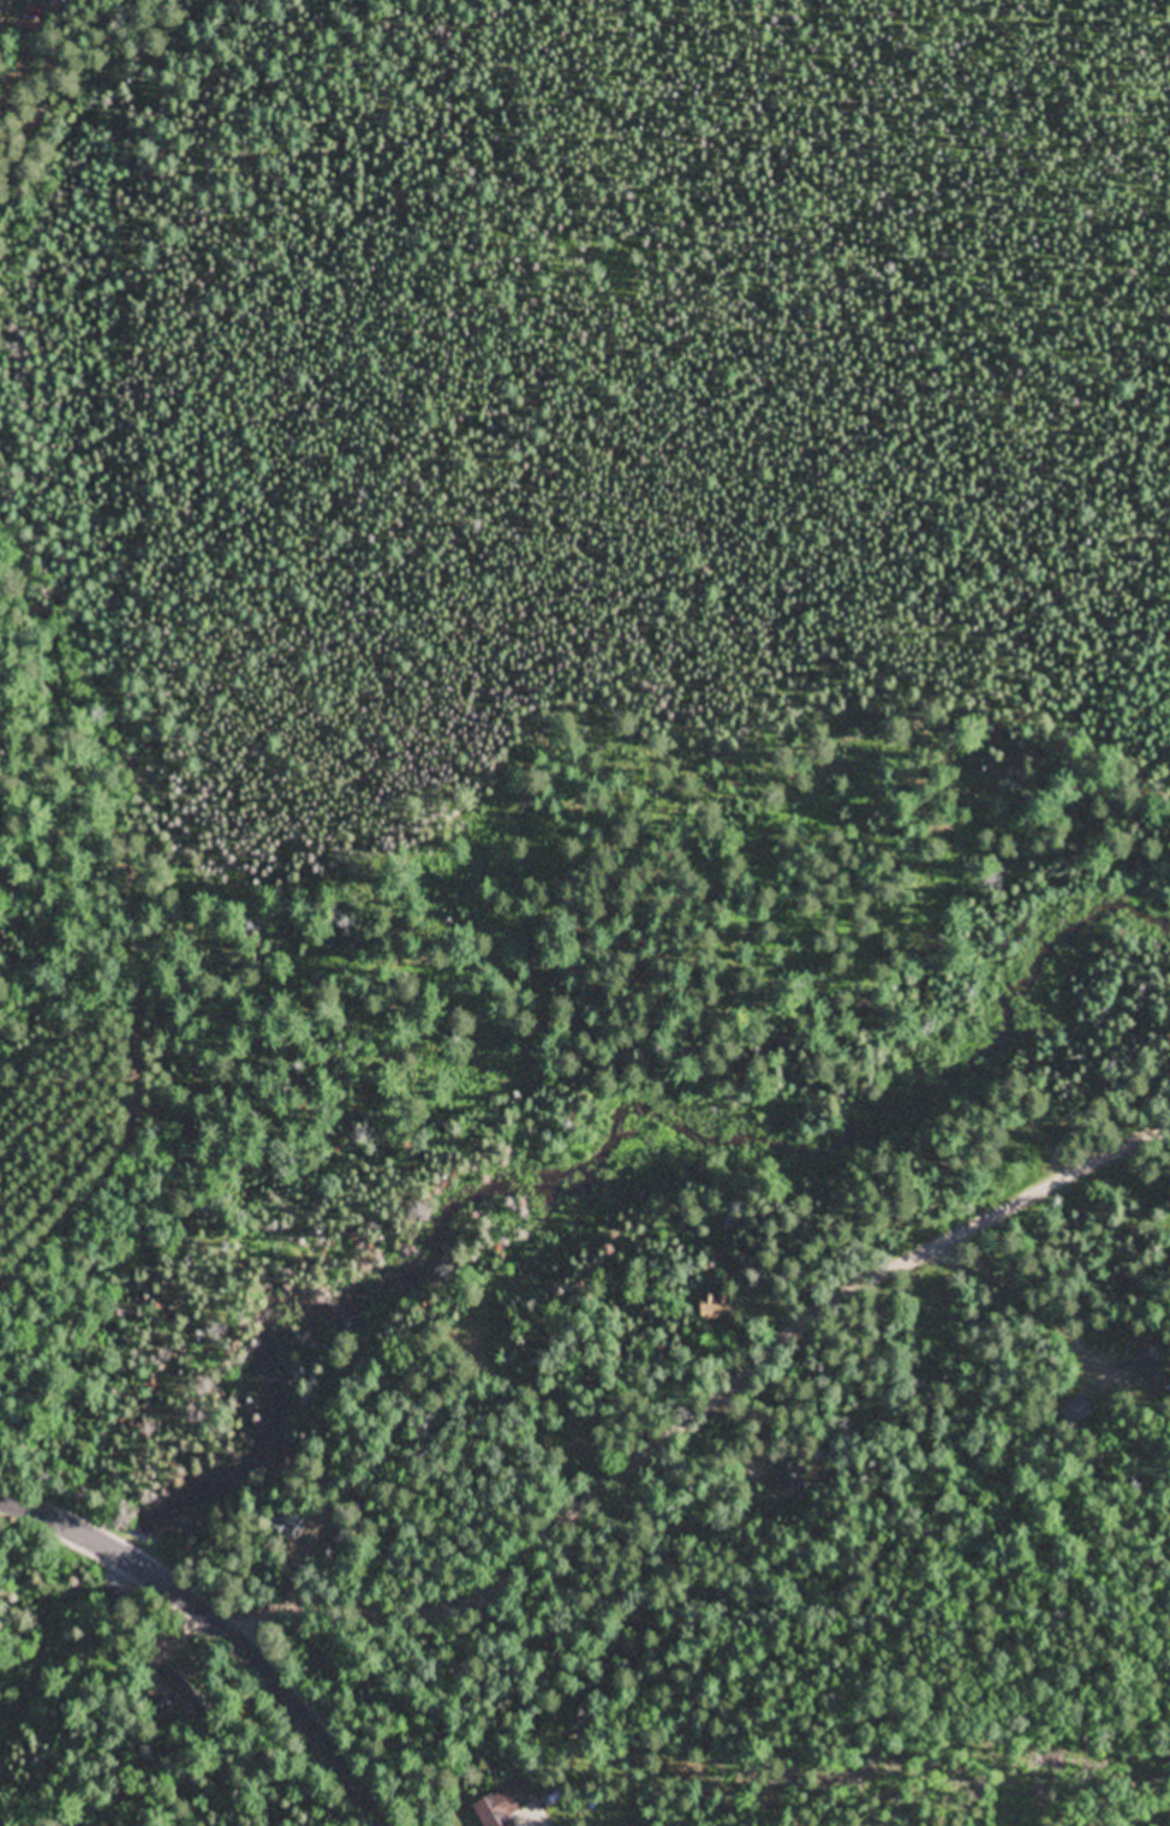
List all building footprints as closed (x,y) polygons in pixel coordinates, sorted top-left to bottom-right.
[(523,1781),(475,1803),(486,1825),(517,1825),(513,1816),(535,1806),(523,1781)]
